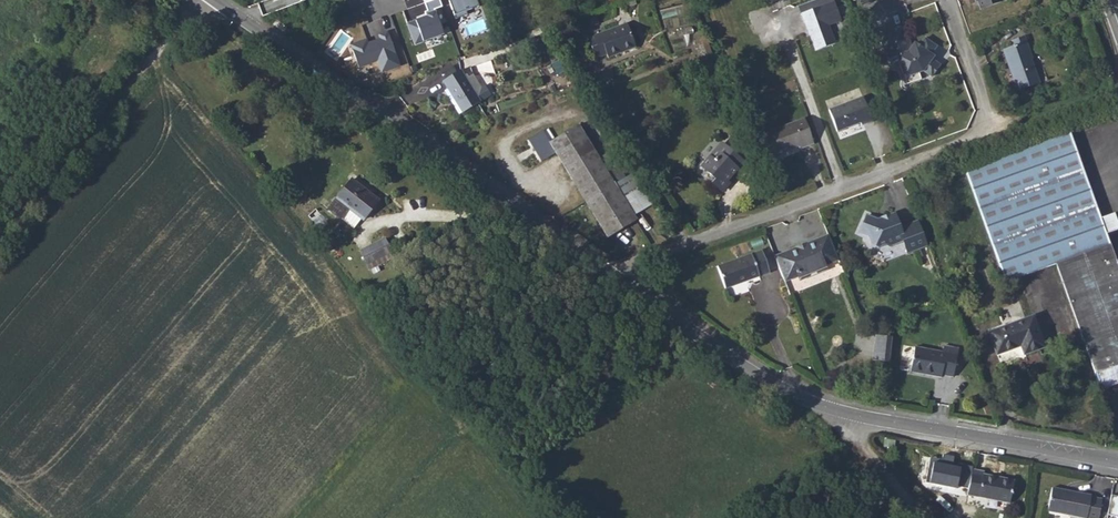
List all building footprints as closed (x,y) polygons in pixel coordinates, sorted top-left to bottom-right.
[(440,0),(434,0),(425,4),(428,12),(425,13),(427,17),(408,24),(415,44),(443,34),(435,10),(442,7),(440,0)] [(477,0),(449,0),(456,19),(468,15),(467,11),(479,7),(477,0)] [(975,2),(977,1),(980,9),(1001,2),(1001,0),(975,0),(975,2)] [(127,12),(134,20),(146,8),(139,1),(127,12)] [(834,2),(801,14),(804,23),(806,22),(816,51),(835,44),(829,26),(841,21),(834,2)] [(608,58),(618,54),(618,52),(635,46),(627,23),(588,38),(595,59),(607,55),(608,58)] [(897,57),(904,75),(917,70),(918,73),(923,71),(931,77),(939,65),(931,59),(931,55),(936,47),(924,38),(919,46),(914,43),(911,47),(905,29),(880,38),(888,60),(897,57)] [(400,66),(388,32),(379,35),(380,39),(369,44),(367,39),(351,45),(359,68),(377,61),(382,73),(400,66)] [(1032,59),(1024,37),(1011,41),(1013,46),(1003,50),(1017,91),(1039,83),(1031,60),(1032,59)] [(712,54),(707,41),(695,45),(699,58),(712,54)] [(636,47),(635,46),(618,52),(618,54),(636,47)] [(470,67),(473,75),(475,75),(484,74),(490,74),(491,76),(496,75),(491,60),(470,67)] [(466,79),(468,77),(466,74),(464,76),(460,70),(443,81),(463,113),(480,102),(466,79)] [(917,70),(904,75),(907,84),(920,79),(918,73),(917,70)] [(481,87),(473,75),(468,77),(466,79),(480,102),(491,96),(485,86),(481,87)] [(872,122),(863,97),(829,110),(837,132),(861,123),(862,126),(872,122)] [(814,144),(805,119),(761,135),(770,157),(799,146),(800,149),(814,144)] [(564,134),(578,125),(574,120),(560,128),(564,134)] [(564,134),(549,143),(556,153),(586,203),(614,184),(598,159),(578,125),(564,134)] [(556,153),(549,143),(543,131),(529,140),(542,162),(556,153)] [(1070,133),(965,170),(992,247),(1097,207),(1070,133)] [(745,164),(722,144),(702,167),(716,179),(712,183),(722,191),(729,184),(726,181),(736,169),(739,172),(745,164)] [(609,152),(598,159),(614,184),(625,178),(609,152)] [(625,178),(614,184),(586,203),(608,238),(636,221),(633,216),(652,205),(632,173),(625,178)] [(353,209),(367,220),(381,201),(352,177),(329,206),(345,218),(353,209)] [(1097,207),(992,247),(1005,282),(1055,264),(1101,390),(1117,384),(1117,267),(1106,234),(1101,219),(1097,207)] [(927,246),(918,221),(899,228),(894,214),(882,218),(883,221),(878,223),(877,220),(867,216),(860,232),(869,236),(872,243),(879,247),(886,244),(887,247),(903,241),(908,253),(927,246)] [(772,245),(791,238),(785,221),(766,228),(772,245)] [(828,235),(774,257),(785,282),(798,277),(798,279),(826,268),(825,266),(839,261),(828,235)] [(384,238),(359,250),(366,266),(393,253),(384,238)] [(725,289),(770,273),(762,251),(718,267),(725,289)] [(827,270),(826,268),(798,279),(799,281),(827,270)] [(1044,347),(1033,317),(989,333),(997,354),(1021,346),(1024,354),(1044,347)] [(889,362),(892,337),(876,335),(873,360),(889,362)] [(910,372),(934,376),(934,374),(942,375),(953,377),(958,349),(944,346),(942,353),(915,347),(910,372)] [(956,488),(960,468),(953,466),(955,456),(943,454),(942,463),(933,462),(929,483),(956,488)] [(1009,504),(1014,480),(983,474),(984,472),(972,469),(967,495),(1009,504)] [(1047,512),(1082,517),(1098,517),(1102,499),(1091,497),(1091,495),(1052,488),(1047,512)] [(1107,515),(1116,517),(1117,517),(1117,496),(1111,495),(1107,515)] [(949,512),(954,504),(943,497),(938,504),(949,512)]
